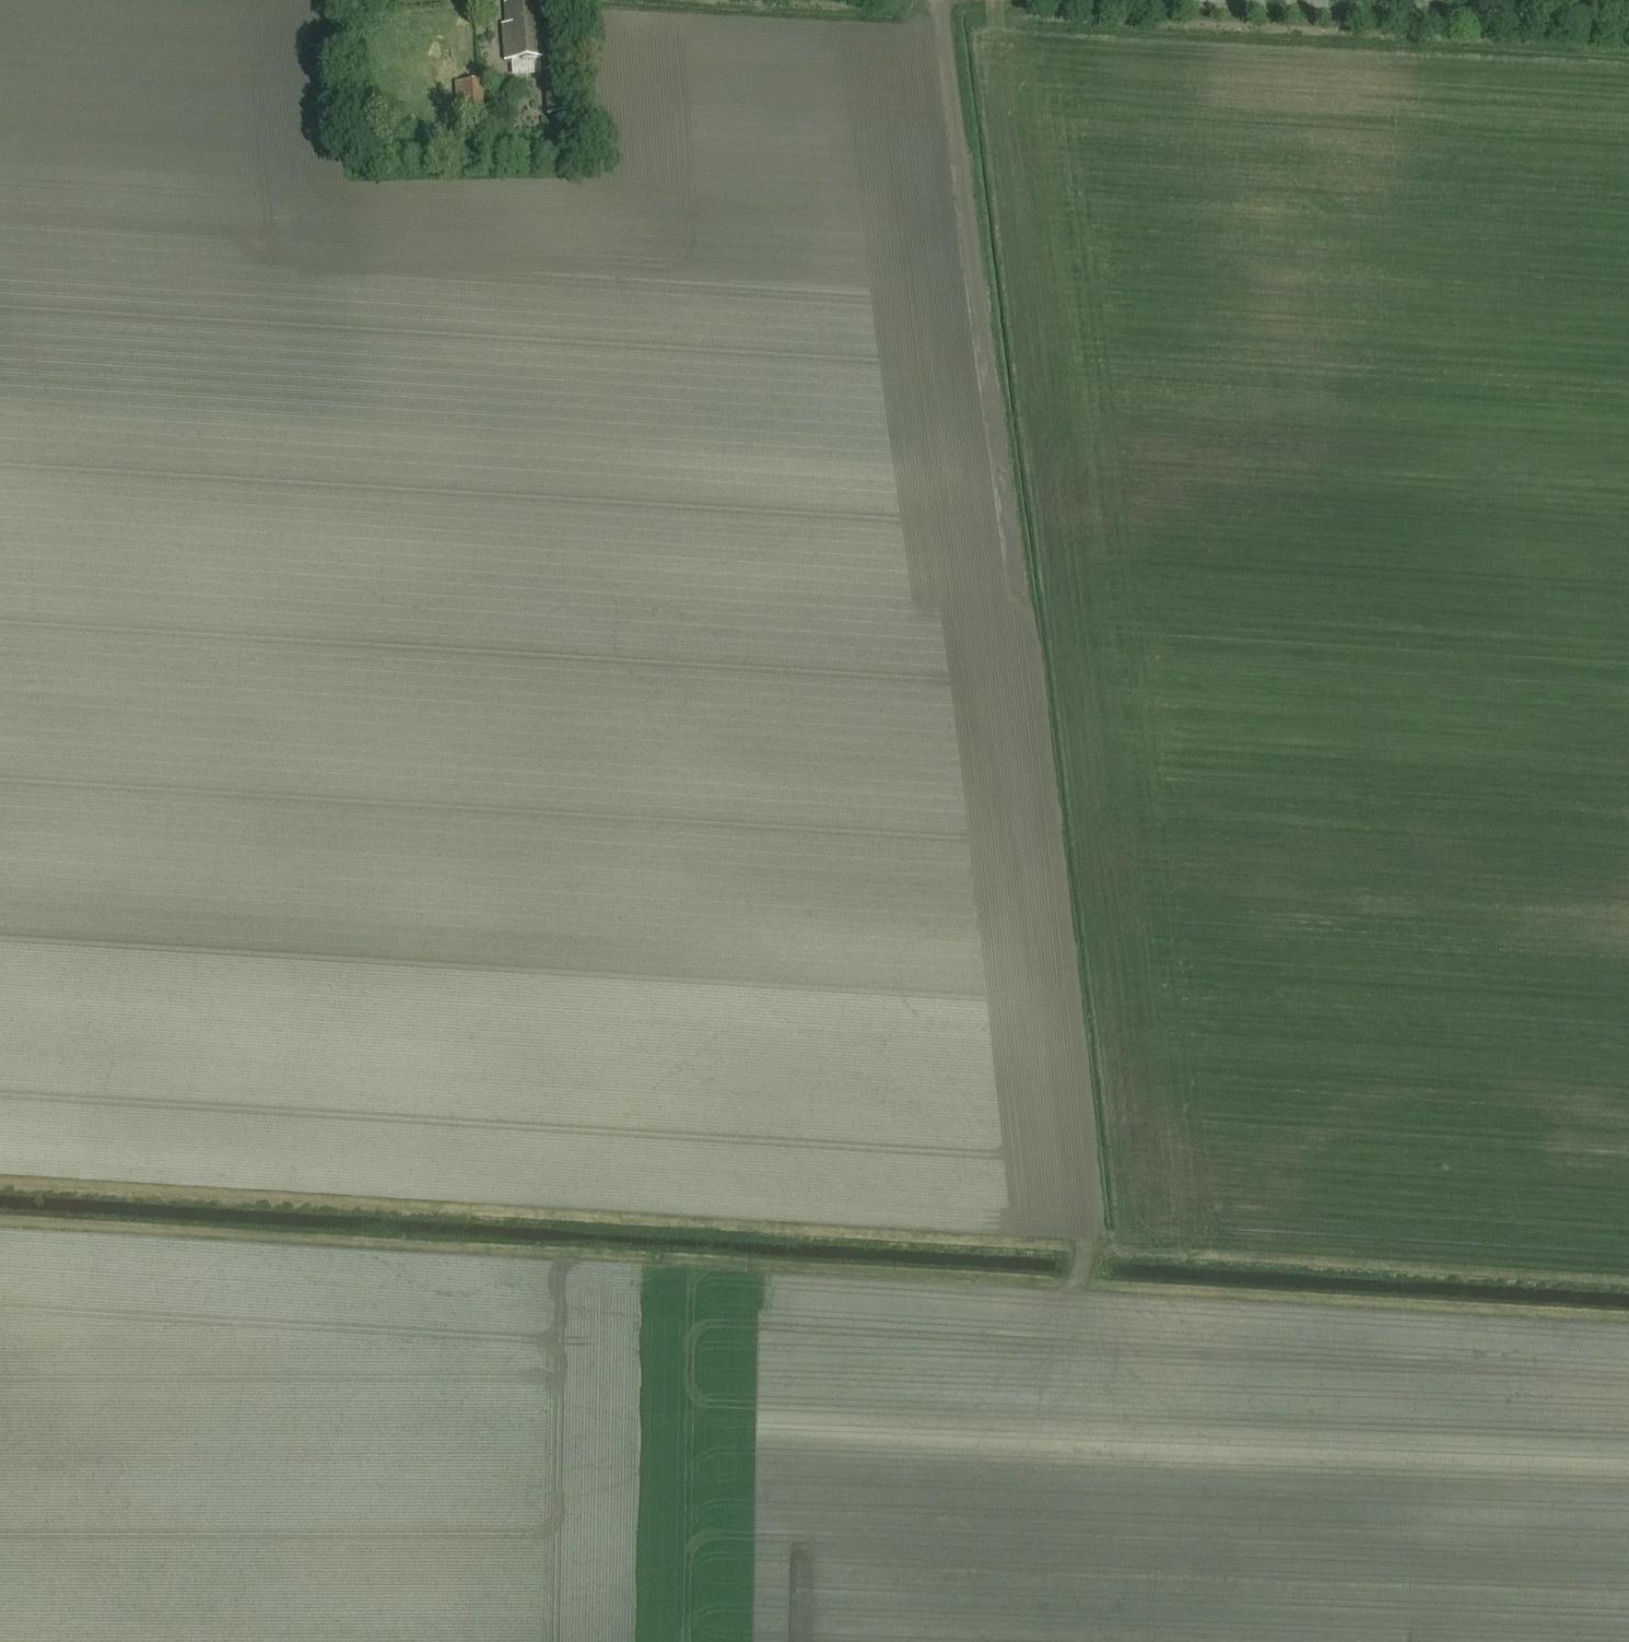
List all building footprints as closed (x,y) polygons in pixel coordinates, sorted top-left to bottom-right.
[(505,27),(501,27),(504,64),(547,61),(543,2),(533,3),(533,0),(511,0),(511,5),(503,6),(505,27)] [(543,74),(546,118),(574,116),(571,72),(543,74)] [(482,119),(480,84),(454,86),(456,119),(466,119),(467,128),(480,127),(479,119),(482,119)]
